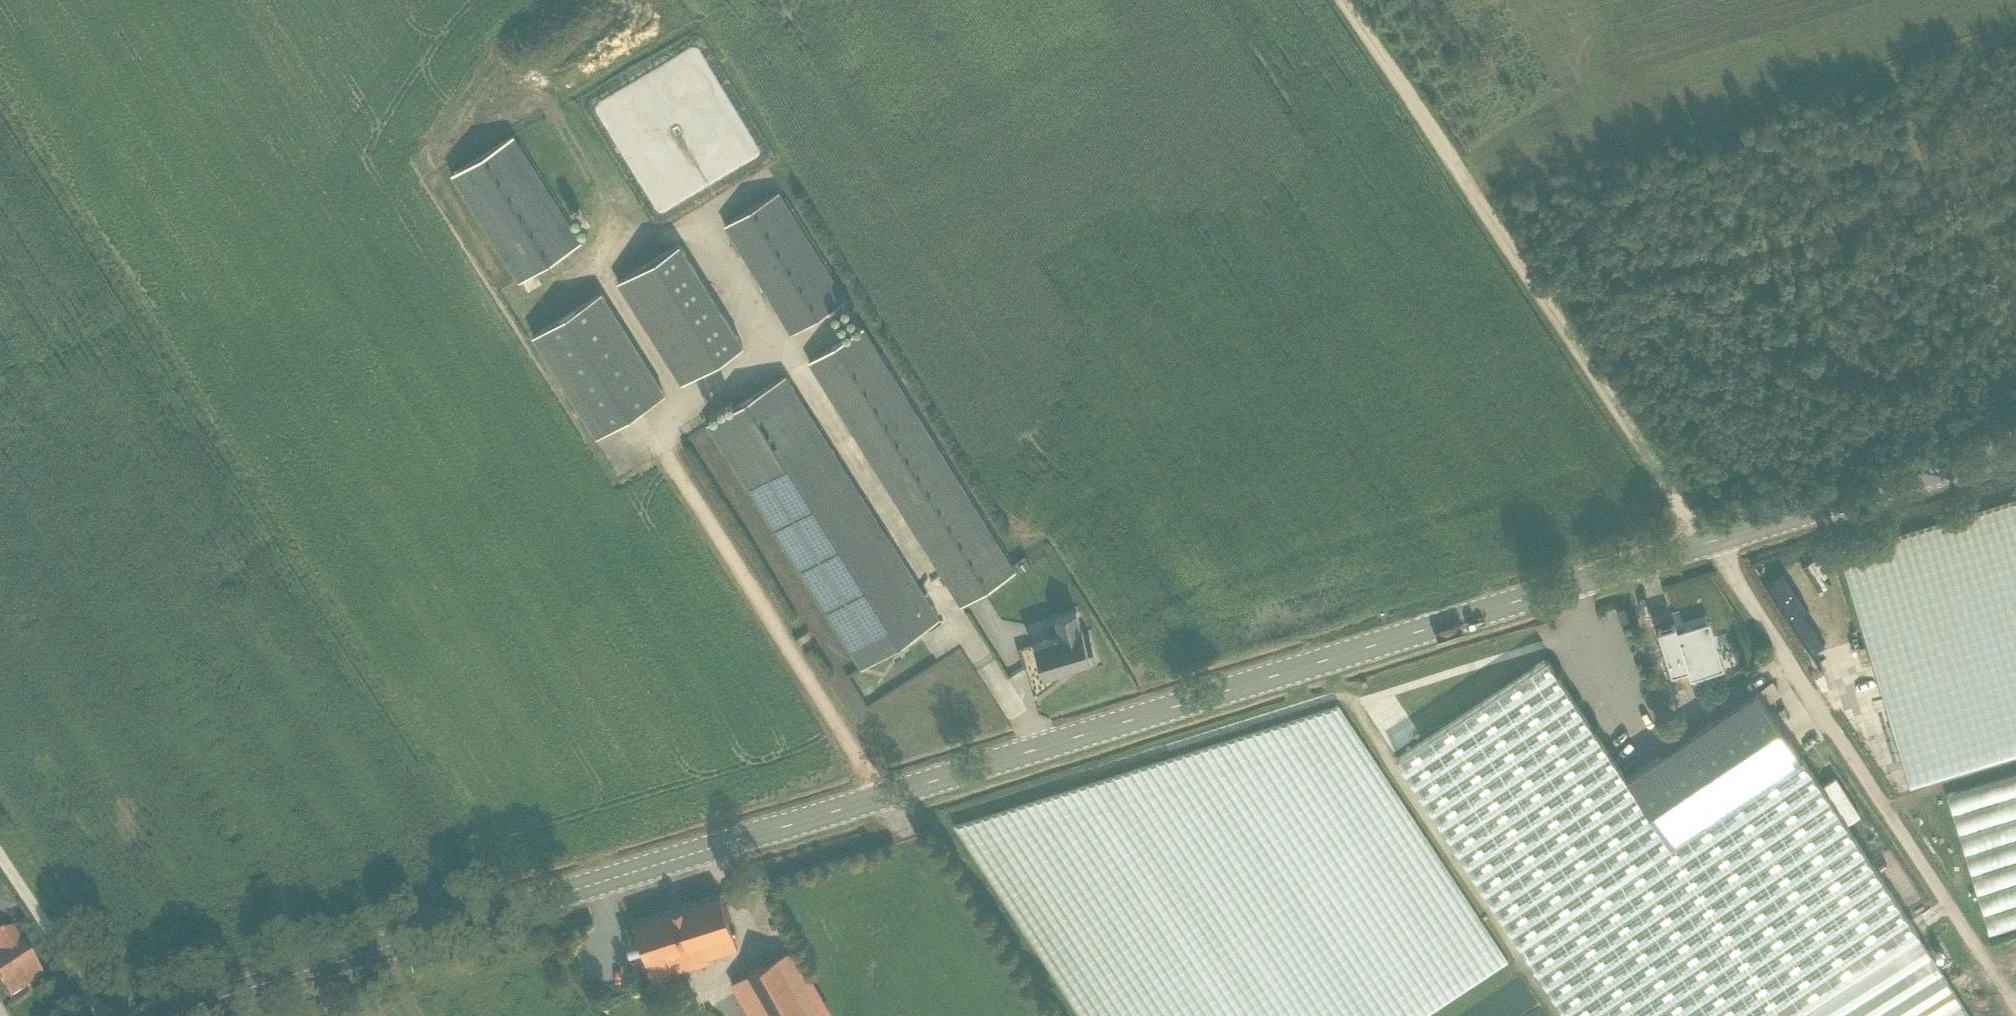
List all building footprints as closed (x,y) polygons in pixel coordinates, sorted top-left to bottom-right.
[(514,134),(451,171),(520,277),(581,237),(514,134)] [(778,189),(723,223),(791,330),(845,295),(778,189)] [(679,244),(618,281),(682,381),(741,343),(679,244)] [(602,291),(533,333),(596,435),(663,392),(602,291)] [(808,359),(962,603),(1015,569),(865,325),(808,359)] [(861,666),(941,615),(786,373),(707,423),(861,666)] [(1077,666),(1097,660),(1089,632),(1083,633),(1076,609),(1054,616),(1059,633),(1034,641),(1044,674),(1065,667),(1065,665),(1076,662),(1077,666)] [(1691,672),(1722,662),(1708,618),(1677,628),(1675,622),(1658,628),(1672,674),(1690,668),(1691,672)] [(1907,781),(2015,751),(2015,664),(2009,666),(2007,662),(1950,678),(1944,655),(1877,673),(1907,781)] [(1566,1015),(1969,1015),(1802,758),(1799,759),(1754,691),(1626,778),(1548,657),(1398,755),(1566,1015)] [(869,699),(879,692),(872,681),(862,688),(869,699)] [(1946,792),(1989,937),(2015,929),(2015,771),(1946,792)] [(707,959),(736,951),(721,895),(634,922),(639,936),(627,939),(631,952),(643,949),(653,983),(672,977),(668,964),(704,953),(707,959)] [(9,935),(6,931),(1,935),(0,934),(0,941),(9,935)] [(44,978),(13,932),(9,935),(0,941),(0,957),(2,960),(0,961),(0,983),(11,1000),(44,978)] [(830,1011),(794,948),(731,984),(751,1015),(822,1015),(830,1011)] [(1023,1003),(1032,1015),(1042,1015),(1043,1015),(1032,998),(1023,1003)]
